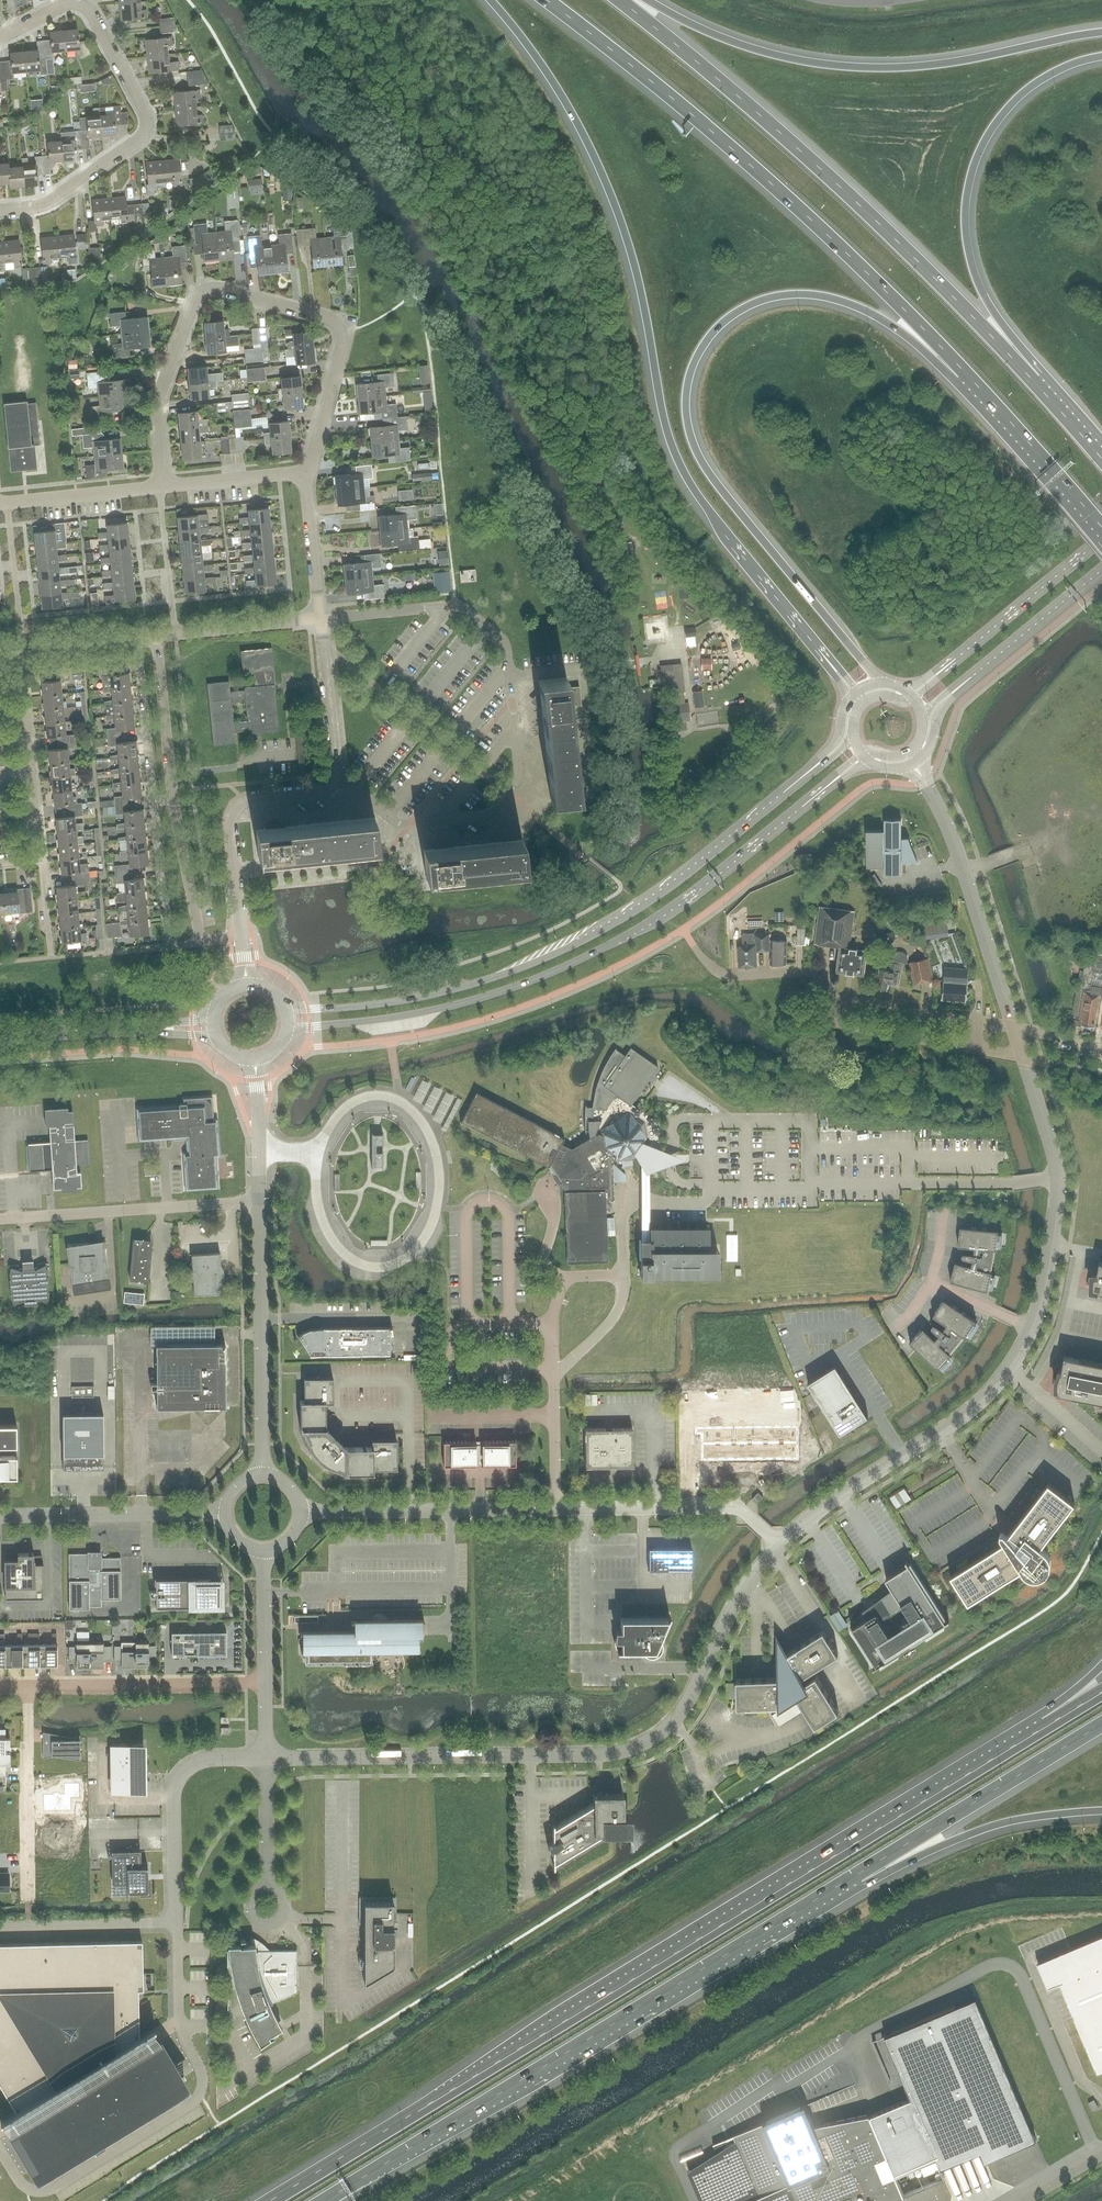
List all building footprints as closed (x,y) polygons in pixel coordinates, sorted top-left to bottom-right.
[(141,10),(140,1),(119,3),(121,20),(147,17),(146,10),(141,10)] [(175,24),(174,18),(159,19),(160,26),(175,24)] [(176,32),(175,24),(160,26),(160,33),(176,32)] [(78,29),(64,30),(66,51),(76,50),(81,59),(91,54),(90,48),(86,41),(79,41),(78,29)] [(52,52),(66,51),(64,30),(50,32),(51,40),(44,40),(46,59),(47,75),(48,75),(46,59),(53,59),(52,52)] [(145,40),(147,56),(168,54),(167,45),(173,45),(172,37),(145,40)] [(46,59),(44,40),(37,41),(38,50),(24,52),(27,72),(40,70),(41,75),(47,75),(46,59)] [(27,72),(24,52),(11,53),(11,61),(5,61),(7,80),(8,90),(7,80),(14,79),(13,73),(27,72)] [(179,62),(174,62),(169,63),(168,54),(147,56),(149,73),(180,69),(179,62)] [(46,59),(48,75),(55,74),(53,59),(46,59)] [(206,77),(202,70),(187,71),(188,79),(206,77)] [(210,84),(206,77),(188,79),(189,86),(210,84)] [(174,92),(175,109),(196,107),(195,98),(201,97),(200,90),(174,92)] [(114,114),(106,115),(105,107),(100,107),(102,135),(116,134),(115,125),(122,124),(121,106),(113,106),(114,114)] [(102,135),(100,107),(93,108),(94,116),(87,117),(80,117),(81,131),(83,149),(90,148),(89,137),(102,135)] [(197,115),(196,107),(175,109),(177,125),(203,123),(202,115),(197,115)] [(19,125),(22,129),(30,123),(27,119),(19,125)] [(236,133),(231,125),(219,126),(220,141),(236,140),(236,133)] [(83,149),(81,131),(74,131),(75,139),(68,140),(67,132),(60,132),(61,141),(63,160),(77,159),(76,149),(83,149)] [(61,141),(48,142),(49,155),(46,155),(46,151),(41,152),(42,156),(44,174),(51,173),(50,162),(63,160),(61,141)] [(42,156),(35,156),(36,165),(29,165),(28,157),(22,158),(22,166),(24,185),(38,184),(37,174),(44,174),(42,156)] [(179,159),(163,160),(165,182),(174,181),(174,186),(182,185),(179,159)] [(165,182),(163,160),(146,162),(149,188),(157,188),(156,183),(165,182)] [(9,167),(8,163),(0,164),(0,163),(0,183),(10,182),(9,167)] [(262,171),(258,164),(247,173),(251,179),(262,171)] [(22,166),(9,167),(10,182),(10,187),(24,185),(22,166)] [(208,187),(205,184),(208,182),(203,173),(197,178),(190,178),(191,194),(195,193),(196,195),(208,187)] [(234,204),(233,185),(226,190),(227,205),(234,204)] [(292,197),(292,188),(283,188),(283,197),(292,197)] [(144,227),(142,203),(126,205),(126,196),(109,198),(111,219),(120,218),(121,223),(128,222),(135,222),(134,220),(136,219),(137,227),(144,227)] [(304,208),(303,196),(296,197),(297,208),(304,208)] [(111,219),(109,198),(93,199),(95,220),(88,221),(89,232),(97,231),(97,225),(103,225),(103,220),(111,219)] [(149,203),(142,203),(144,227),(151,226),(149,203)] [(239,236),(238,220),(224,221),(225,231),(217,232),(220,260),(234,258),(232,237),(239,236)] [(220,260),(217,232),(208,233),(207,223),(193,224),(195,240),(203,240),(205,261),(220,260)] [(341,242),(348,242),(346,226),(333,227),(334,237),(325,238),(328,265),(343,264),(341,242)] [(328,265),(325,238),(317,239),(315,228),(302,229),(304,246),(311,245),(313,267),(328,265)] [(77,234),(78,245),(88,243),(87,233),(77,234)] [(286,250),(293,249),(292,233),(278,234),(280,244),(271,245),(274,273),(288,271),(286,250)] [(74,234),(58,235),(60,257),(69,256),(69,261),(77,260),(74,234)] [(60,257),(58,235),(41,237),(44,264),(52,263),(51,258),(60,257)] [(274,273),(271,245),(262,246),(261,235),(248,236),(249,254),(257,253),(259,274),(274,273)] [(19,240),(3,241),(5,262),(14,262),(14,267),(22,266),(19,240)] [(187,261),(187,257),(185,245),(172,246),(173,256),(164,257),(167,285),(182,283),(180,262),(187,261)] [(97,263),(96,247),(89,248),(91,264),(97,263)] [(167,285),(164,257),(156,258),(155,248),(141,250),(143,266),(150,265),(153,286),(167,285)] [(35,283),(33,267),(26,268),(28,284),(35,283)] [(42,278),(41,268),(41,267),(33,267),(35,283),(42,282),(42,278)] [(67,279),(76,278),(75,270),(66,270),(67,279)] [(126,311),(110,313),(111,326),(121,325),(122,334),(149,331),(148,316),(126,319),(126,311)] [(205,322),(206,337),(229,335),(229,329),(224,329),(223,321),(205,322)] [(266,327),(259,328),(261,343),(261,348),(262,348),(263,352),(268,351),(266,327)] [(261,343),(259,328),(252,329),(253,344),(261,343)] [(151,346),(149,331),(122,334),(123,343),(113,344),(114,357),(130,355),(129,348),(151,346)] [(293,333),(294,342),(287,343),(288,349),(313,347),(312,331),(293,333)] [(238,335),(229,336),(229,335),(206,337),(207,353),(239,350),(238,335)] [(262,348),(261,348),(261,343),(253,344),(254,348),(245,349),(245,356),(263,354),(263,352),(262,348)] [(315,362),(313,347),(288,349),(285,349),(286,357),(295,356),(296,364),(315,362)] [(264,361),(263,354),(245,356),(246,362),(264,361)] [(223,372),(207,373),(206,366),(188,368),(189,383),(223,380),(223,372)] [(247,369),(247,375),(265,373),(264,367),(247,369)] [(265,380),(265,373),(247,375),(248,382),(265,380)] [(356,384),(358,399),(386,396),(385,387),(395,386),(393,373),(377,374),(378,382),(356,384)] [(98,388),(99,397),(127,394),(125,379),(104,381),(103,374),(87,375),(88,389),(98,388)] [(429,374),(420,375),(421,384),(430,383),(429,374)] [(281,378),(282,388),(277,388),(278,394),(302,391),(300,376),(281,378)] [(208,388),(217,387),(225,386),(224,380),(223,380),(189,383),(191,398),(209,397),(208,388)] [(303,406),(302,391),(278,394),(278,399),(284,398),(285,408),(303,406)] [(232,394),(232,401),(250,399),(249,393),(232,394)] [(128,408),(127,394),(99,397),(100,405),(90,406),(92,420),(108,418),(107,411),(128,408)] [(386,405),(386,396),(358,399),(359,413),(374,412),(374,419),(383,418),(398,417),(396,404),(386,405)] [(250,406),(250,399),(232,401),(218,403),(218,411),(228,411),(230,408),(250,406)] [(35,445),(40,444),(36,402),(28,403),(27,400),(4,403),(8,448),(9,448),(11,472),(38,469),(35,445)] [(426,415),(434,414),(433,405),(425,406),(426,415)] [(178,413),(180,428),(198,426),(208,425),(208,419),(198,420),(197,411),(178,413)] [(233,414),(234,420),(251,418),(251,412),(233,414)] [(403,416),(398,417),(383,418),(384,426),(369,427),(371,442),(399,439),(398,430),(408,429),(406,416),(403,416)] [(252,426),(251,418),(234,420),(235,428),(252,426)] [(270,423),(271,432),(264,433),(264,439),(290,436),(288,421),(270,423)] [(199,433),(204,432),(209,432),(208,425),(198,426),(180,428),(181,443),(200,441),(199,433)] [(121,438),(107,439),(99,440),(98,433),(82,434),(84,448),(94,447),(95,456),(122,453),(121,438)] [(243,436),(236,437),(237,453),(245,452),(243,436)] [(291,451),(290,436),(264,439),(265,445),(272,444),(273,453),(291,451)] [(237,453),(236,437),(228,438),(230,453),(237,453)] [(230,453),(228,438),(221,439),(222,454),(230,453)] [(399,448),(399,439),(371,442),(372,457),(394,454),(395,462),(411,460),(409,447),(399,448)] [(201,456),(200,448),(206,447),(205,440),(200,441),(181,443),(182,458),(201,456)] [(124,468),(122,453),(95,456),(96,464),(86,465),(87,479),(107,477),(108,469),(124,468)] [(335,475),(336,490),(364,488),(363,479),(373,478),(372,464),(355,466),(356,473),(335,475)] [(432,479),(432,472),(415,474),(416,481),(432,479)] [(365,496),(364,488),(336,490),(338,505),(359,503),(360,510),(376,509),(375,495),(365,496)] [(400,490),(401,499),(412,498),(411,489),(400,490)] [(417,519),(416,509),(415,506),(415,505),(399,507),(400,514),(378,516),(380,531),(407,528),(407,520),(417,519)] [(240,524),(250,523),(250,522),(270,520),(269,507),(249,509),(249,517),(239,518),(240,524)] [(178,517),(179,530),(199,527),(209,526),(208,519),(208,513),(178,517)] [(271,533),(270,520),(250,522),(250,523),(251,529),(241,531),(241,536),(251,535),(271,533)] [(64,522),(52,524),(53,530),(34,532),(36,545),(56,543),(56,542),(66,541),(64,529),(64,522)] [(99,539),(109,537),(129,535),(127,522),(107,524),(108,532),(98,533),(99,539)] [(210,532),(210,531),(209,526),(199,527),(179,530),(180,542),(200,540),(200,533),(210,532)] [(418,536),(414,536),(413,528),(407,528),(380,531),(381,546),(403,544),(404,551),(420,549),(418,536)] [(273,545),(271,533),(251,535),(252,542),(242,543),(243,549),(253,548),(273,545)] [(130,548),(129,535),(109,537),(109,544),(99,545),(100,551),(110,550),(130,548)] [(210,539),(200,540),(180,542),(182,555),(202,552),(201,545),(211,544),(210,539)] [(420,549),(430,548),(429,540),(419,541),(420,549)] [(66,541),(56,542),(56,543),(36,545),(37,557),(57,555),(57,548),(66,547),(66,541)] [(274,558),(273,545),(253,548),(253,555),(243,556),(244,561),(254,560),(274,558)] [(131,560),(130,548),(110,550),(111,557),(101,558),(101,564),(111,563),(111,562),(131,560)] [(212,551),(202,552),(182,555),(183,567),(203,565),(202,558),(212,557),(212,551)] [(447,551),(439,551),(440,565),(449,564),(447,551)] [(93,552),(85,553),(85,556),(86,561),(94,561),(93,552)] [(343,564),(345,579),(372,576),(372,567),(382,567),(380,553),(364,555),(365,562),(343,564)] [(67,554),(57,555),(37,557),(38,570),(59,568),(59,567),(58,561),(68,560),(67,554)] [(275,570),(274,558),(254,560),(255,567),(245,568),(245,574),(255,573),(275,570)] [(133,573),(131,560),(111,562),(111,563),(112,570),(102,571),(103,576),(113,575),(133,573)] [(213,564),(203,565),(183,567),(184,580),(204,578),(204,571),(214,570),(213,564)] [(68,566),(59,567),(59,568),(38,570),(40,582),(60,580),(59,573),(69,572),(68,566)] [(460,571),(461,582),(477,581),(475,569),(460,571)] [(277,584),(275,570),(255,573),(256,580),(246,581),(247,587),(277,584)] [(134,585),(133,573),(113,575),(113,582),(103,583),(104,589),(114,588),(134,585)] [(452,590),(450,574),(439,575),(441,591),(452,590)] [(214,576),(204,578),(184,580),(186,593),(206,591),(205,583),(215,582),(214,576)] [(373,585),(372,576),(345,579),(346,594),(368,592),(368,599),(385,597),(383,584),(373,585)] [(61,586),(70,585),(70,579),(60,580),(40,582),(41,595),(61,593),(61,586)] [(136,598),(134,585),(114,588),(115,595),(105,596),(106,606),(114,605),(114,601),(136,598)] [(62,598),(72,597),(71,592),(61,593),(41,595),(42,608),(63,606),(62,598)] [(696,636),(695,628),(685,629),(686,637),(696,636)] [(697,647),(696,636),(686,637),(687,648),(697,647)] [(235,743),(234,732),(249,731),(249,734),(279,730),(274,684),(276,684),(272,647),(241,650),(243,672),(253,671),(255,686),(244,687),(245,690),(230,691),(229,681),(207,683),(214,745),(235,743)] [(704,669),(711,669),(711,658),(701,658),(702,669),(704,669)] [(692,720),(690,702),(676,704),(675,693),(684,691),(681,664),(661,666),(662,672),(659,672),(660,678),(667,677),(670,704),(673,704),(675,722),(692,720)] [(74,679),(84,678),(83,667),(73,668),(74,679)] [(130,686),(129,672),(119,673),(118,667),(101,669),(102,678),(111,677),(111,686),(112,688),(130,686)] [(42,681),(43,696),(62,694),(61,680),(69,679),(68,672),(51,674),(52,680),(42,681)] [(580,796),(570,705),(568,687),(567,677),(538,680),(539,690),(530,701),(542,710),(551,799),(580,796)] [(132,700),(130,686),(112,688),(111,686),(103,688),(103,692),(112,691),(113,700),(113,702),(132,700)] [(580,686),(568,687),(570,705),(582,704),(580,686)] [(704,706),(702,690),(693,691),(695,707),(704,706)] [(63,707),(62,694),(43,696),(45,709),(63,707)] [(133,714),(132,700),(113,702),(113,700),(104,701),(105,705),(106,705),(107,715),(114,714),(115,716),(133,714)] [(65,721),(63,707),(45,709),(46,723),(65,721)] [(135,728),(133,714),(115,716),(114,714),(107,715),(106,715),(106,719),(115,718),(116,727),(107,728),(108,737),(126,735),(125,729),(135,728)] [(66,735),(65,721),(46,723),(48,737),(57,736),(58,742),(76,741),(75,734),(66,735)] [(126,742),(126,735),(108,737),(109,746),(117,745),(118,754),(119,757),(137,755),(136,741),(126,742)] [(76,747),(76,741),(58,742),(59,749),(49,750),(50,764),(69,762),(68,748),(76,747)] [(0,754),(0,765),(8,764),(7,754),(5,754),(0,754)] [(139,768),(137,755),(119,757),(118,754),(110,756),(110,760),(119,759),(120,768),(120,770),(139,768)] [(75,768),(70,768),(69,762),(50,764),(52,777),(71,775),(71,776),(76,775),(75,768)] [(140,782),(139,768),(120,770),(120,768),(111,769),(112,774),(120,773),(121,782),(121,784),(140,782)] [(72,789),(71,776),(71,775),(52,777),(53,791),(72,789)] [(142,796),(140,782),(121,784),(121,782),(113,783),(113,787),(122,786),(123,795),(114,796),(114,799),(115,805),(132,804),(132,797),(142,796)] [(73,803),(72,789),(53,791),(55,805),(65,804),(65,810),(83,809),(82,803),(82,802),(73,803)] [(133,810),(132,804),(115,805),(116,814),(124,813),(125,822),(126,825),(144,823),(143,809),(133,810)] [(83,815),(83,809),(65,810),(66,817),(56,818),(58,832),(76,830),(84,829),(83,822),(76,823),(75,816),(83,815)] [(378,845),(375,817),(286,826),(275,817),(266,828),(256,829),(259,858),(378,845)] [(902,819),(901,819),(901,820),(886,820),(886,819),(885,819),(885,830),(867,830),(867,867),(885,867),(885,874),(886,874),(886,873),(901,873),(901,874),(902,874),(902,862),(918,862),(909,838),(902,838),(902,819)] [(146,837),(144,823),(126,825),(125,822),(117,824),(117,828),(126,827),(127,836),(127,839),(146,837)] [(77,836),(76,830),(58,832),(59,846),(78,844),(84,843),(83,836),(77,836)] [(128,852),(147,850),(146,837),(127,839),(127,836),(118,838),(119,842),(120,851),(128,850),(128,852)] [(526,868),(523,839),(454,846),(443,837),(433,848),(424,849),(426,878),(526,868)] [(79,857),(78,844),(59,846),(60,859),(79,857)] [(149,865),(147,850),(128,852),(128,850),(120,851),(121,860),(129,859),(130,864),(115,865),(115,874),(133,872),(132,866),(149,865)] [(89,870),(88,863),(80,864),(79,857),(60,859),(62,873),(72,872),(72,879),(90,877),(89,870)] [(370,877),(381,876),(379,866),(369,867),(370,877)] [(134,879),(133,872),(115,874),(116,883),(125,882),(126,891),(126,894),(145,892),(143,878),(134,879)] [(90,883),(90,877),(72,879),(73,885),(57,887),(58,901),(77,899),(77,897),(86,896),(85,891),(76,892),(75,885),(90,883)] [(17,891),(3,893),(6,922),(13,921),(12,912),(19,911),(20,913),(27,912),(24,888),(17,889),(17,891)] [(146,906),(145,892),(126,894),(126,891),(117,893),(118,897),(126,896),(127,905),(128,907),(146,906)] [(78,913),(77,899),(58,901),(60,914),(78,913)] [(148,919),(146,906),(128,907),(127,905),(119,907),(119,911),(128,910),(129,919),(129,921),(148,919)] [(820,907),(815,944),(840,947),(836,972),(865,976),(868,950),(850,948),(855,911),(820,907)] [(784,911),(775,911),(775,920),(784,919),(784,911)] [(80,926),(78,913),(60,914),(61,928),(80,926)] [(149,933),(148,919),(129,921),(129,919),(120,920),(121,924),(129,924),(130,935),(149,933)] [(947,920),(925,923),(926,937),(949,934),(947,920)] [(108,938),(114,937),(113,923),(106,924),(108,938)] [(104,938),(103,924),(98,925),(96,925),(98,939),(104,938)] [(87,932),(80,933),(80,926),(61,928),(62,942),(87,940),(87,932)] [(893,940),(892,931),(884,932),(884,940),(893,940)] [(757,951),(770,950),(770,932),(755,933),(742,934),(743,946),(738,947),(739,968),(758,967),(757,951)] [(786,964),(787,941),(772,940),(771,964),(773,966),(778,966),(780,964),(786,964)] [(907,962),(907,961),(907,960),(907,959),(907,958),(907,957),(906,956),(905,954),(903,953),(899,952),(896,953),(894,954),(894,955),(893,956),(893,957),(892,960),(891,959),(889,971),(880,969),(877,987),(887,989),(888,984),(897,985),(899,973),(898,972),(900,962),(907,963),(908,963),(907,962)] [(952,956),(952,964),(961,964),(962,957),(952,956)] [(929,958),(910,962),(914,984),(934,980),(929,958)] [(967,1001),(969,968),(944,967),(942,999),(967,1001)] [(1098,995),(1101,995),(1101,991),(1099,991),(1100,987),(1088,985),(1087,993),(1083,992),(1079,1020),(1082,1020),(1081,1025),(1093,1027),(1098,995)] [(645,1122),(632,1113),(636,1107),(632,1104),(658,1066),(631,1047),(626,1054),(616,1047),(614,1049),(612,1054),(609,1058),(608,1060),(605,1065),(603,1069),(602,1071),(600,1076),(599,1078),(598,1083),(597,1086),(596,1090),(594,1095),(594,1098),(593,1103),(593,1105),(586,1105),(585,1110),(585,1112),(585,1115),(585,1120),(585,1124),(585,1129),(589,1132),(590,1138),(572,1149),(561,1143),(564,1137),(476,1092),(461,1121),(549,1166),(551,1163),(562,1168),(561,1171),(566,1179),(568,1178),(569,1191),(564,1191),(567,1262),(608,1260),(605,1200),(614,1199),(613,1181),(613,1163),(615,1159),(618,1161),(621,1160),(632,1158),(637,1158),(641,1163),(643,1166),(650,1166),(657,1166),(657,1153),(646,1146),(649,1142),(645,1122)] [(214,1154),(217,1153),(215,1121),(211,1121),(210,1099),(186,1100),(186,1103),(179,1104),(179,1107),(139,1110),(141,1138),(189,1134),(190,1154),(186,1155),(188,1187),(216,1185),(214,1154)] [(81,1172),(77,1172),(77,1163),(90,1162),(88,1139),(75,1140),(73,1110),(68,1110),(68,1107),(67,1107),(67,1110),(48,1111),(49,1124),(46,1124),(46,1125),(49,1125),(50,1142),(28,1143),(30,1171),(44,1170),(44,1166),(52,1165),(53,1169),(54,1188),(62,1187),(62,1190),(77,1189),(77,1187),(82,1186),(81,1172)] [(382,1132),(382,1134),(373,1134),(373,1132),(372,1132),(372,1167),(373,1167),(373,1166),(382,1166),(382,1167),(383,1167),(383,1132),(382,1132)] [(156,1175),(155,1162),(144,1163),(145,1175),(156,1175)] [(643,1166),(641,1163),(641,1201),(641,1239),(648,1239),(649,1201),(650,1166),(643,1166)] [(650,1226),(650,1239),(648,1239),(646,1239),(641,1239),(640,1239),(640,1276),(653,1277),(653,1275),(719,1275),(718,1248),(709,1248),(709,1226),(650,1226)] [(991,1271),(995,1249),(997,1249),(999,1229),(960,1226),(959,1246),(975,1247),(974,1253),(965,1252),(964,1252),(963,1252),(963,1253),(962,1254),(962,1255),(963,1256),(963,1257),(964,1257),(973,1260),(972,1265),(956,1261),(951,1280),(988,1290),(993,1271),(991,1271)] [(149,1281),(153,1240),(133,1238),(130,1279),(149,1281)] [(89,1245),(69,1246),(71,1275),(86,1274),(86,1279),(106,1278),(104,1249),(89,1250),(89,1245)] [(220,1252),(191,1254),(193,1271),(189,1271),(189,1278),(193,1277),(194,1294),(223,1292),(220,1252)] [(1101,1261),(1101,1256),(1097,1274),(1092,1274),(1092,1278),(1089,1278),(1089,1277),(1087,1285),(1088,1285),(1088,1284),(1092,1284),(1091,1289),(1097,1290),(1101,1291),(1101,1261)] [(10,1290),(12,1290),(12,1293),(11,1293),(11,1295),(12,1300),(14,1304),(24,1299),(24,1304),(37,1303),(37,1298),(48,1301),(49,1296),(49,1291),(48,1291),(48,1288),(49,1288),(47,1262),(38,1263),(38,1267),(31,1268),(31,1263),(25,1264),(26,1268),(19,1268),(19,1264),(9,1265),(10,1290)] [(1101,1298),(1101,1291),(1092,1289),(1090,1298),(1101,1300),(1101,1298)] [(965,1336),(976,1320),(944,1298),(933,1315),(947,1324),(944,1329),(936,1324),(935,1323),(934,1323),(933,1324),(932,1325),(932,1326),(932,1327),(933,1328),(939,1334),(935,1338),(924,1327),(910,1341),(938,1368),(951,1354),(950,1352),(964,1335),(965,1336)] [(392,1327),(356,1327),(321,1328),(316,1328),(311,1329),(306,1330),(302,1332),(297,1335),(296,1336),(294,1338),(295,1338),(300,1335),(311,1354),(390,1353),(390,1328),(392,1328),(392,1327)] [(157,1407),(226,1407),(225,1344),(156,1344),(157,1407)] [(1066,1355),(1067,1351),(1066,1351),(1061,1370),(1060,1370),(1057,1379),(1055,1379),(1055,1378),(1054,1378),(1054,1385),(1055,1384),(1059,1385),(1056,1397),(1057,1397),(1058,1392),(1101,1401),(1101,1363),(1066,1355)] [(411,1374),(424,1375),(424,1364),(412,1363),(411,1374)] [(808,1382),(841,1434),(869,1416),(836,1364),(808,1382)] [(345,1447),(326,1428),(325,1402),(333,1401),(333,1376),(304,1377),(304,1400),(300,1400),(301,1430),(305,1430),(310,1443),(307,1445),(328,1466),(331,1463),(344,1468),(344,1472),(373,1472),(373,1468),(397,1468),(397,1439),(372,1439),(372,1447),(345,1447)] [(597,1394),(585,1394),(585,1405),(597,1405),(597,1394)] [(103,1412),(63,1413),(63,1469),(80,1468),(80,1462),(87,1462),(87,1468),(104,1468),(103,1412)] [(17,1446),(17,1425),(0,1425),(0,1446),(17,1446)] [(799,1426),(696,1427),(696,1434),(702,1434),(702,1461),(799,1460),(799,1426)] [(633,1428),(585,1429),(586,1462),(604,1462),(604,1465),(614,1464),(614,1461),(632,1461),(632,1462),(633,1462),(633,1428)] [(515,1440),(479,1441),(479,1465),(516,1465),(515,1440)] [(479,1465),(479,1441),(444,1441),(444,1465),(479,1465)] [(17,1456),(0,1456),(0,1477),(17,1477),(17,1456)] [(1041,1546),(1058,1524),(1075,1502),(1049,1482),(1007,1536),(1004,1532),(1003,1532),(1002,1532),(1001,1532),(1001,1533),(1000,1534),(1000,1535),(1000,1536),(1004,1541),(951,1575),(968,1603),(1022,1569),(1024,1571),(1027,1572),(1029,1572),(1032,1572),(1035,1572),(1037,1571),(1039,1569),(1041,1568),(1043,1566),(1044,1563),(1045,1561),(1046,1558),(1046,1555),(1045,1553),(1044,1550),(1043,1548),(1041,1546)] [(890,1495),(896,1507),(912,1499),(906,1487),(890,1495)] [(757,1503),(763,1497),(759,1492),(753,1498),(757,1503)] [(692,1570),(692,1548),(649,1548),(649,1570),(692,1570)] [(44,1597),(43,1563),(41,1563),(41,1556),(34,1556),(34,1553),(18,1553),(18,1559),(5,1559),(5,1598),(44,1597)] [(121,1598),(121,1557),(101,1557),(101,1555),(89,1555),(89,1553),(69,1553),(69,1608),(90,1608),(90,1606),(102,1606),(101,1598),(121,1598)] [(877,1665),(874,1667),(874,1668),(949,1620),(949,1619),(946,1621),(907,1560),(906,1561),(908,1564),(886,1578),(895,1593),(866,1611),(870,1617),(854,1627),(852,1623),(851,1624),(877,1665)] [(208,1578),(156,1578),(156,1607),(224,1606),(224,1593),(220,1593),(220,1586),(221,1586),(221,1581),(214,1581),(214,1582),(208,1582),(208,1578)] [(829,1614),(838,1629),(847,1624),(838,1609),(829,1614)] [(662,1630),(665,1630),(665,1623),(669,1613),(667,1617),(621,1617),(621,1630),(616,1630),(616,1635),(615,1637),(615,1639),(614,1641),(615,1644),(615,1646),(616,1647),(616,1648),(641,1648),(643,1650),(644,1651),(646,1652),(648,1652),(652,1652),(654,1652),(659,1649),(660,1646),(661,1644),(661,1642),(661,1641),(661,1639),(659,1641),(660,1636),(662,1630)] [(417,1647),(417,1632),(421,1632),(421,1621),(424,1621),(424,1620),(386,1620),(386,1618),(385,1617),(384,1616),(382,1615),(380,1614),(379,1614),(377,1615),(375,1616),(374,1617),(373,1619),(373,1620),(354,1621),(353,1620),(352,1620),(351,1620),(351,1621),(352,1621),(353,1621),(355,1621),(355,1631),(300,1632),(300,1633),(303,1633),(303,1649),(307,1649),(307,1659),(371,1658),(370,1648),(417,1647)] [(172,1631),(172,1655),(227,1654),(226,1630),(172,1631)] [(839,1653),(824,1630),(794,1648),(788,1652),(777,1634),(778,1661),(774,1661),(774,1669),(779,1669),(779,1677),(737,1679),(738,1706),(780,1705),(780,1701),(794,1692),(816,1725),(839,1710),(817,1675),(807,1681),(803,1676),(839,1653)] [(135,1666),(134,1641),(121,1642),(121,1645),(114,1645),(114,1661),(121,1661),(122,1666),(135,1666)] [(156,1660),(156,1645),(149,1645),(149,1641),(134,1641),(135,1666),(149,1666),(149,1660),(156,1660)] [(89,1667),(89,1642),(76,1642),(76,1646),(69,1646),(69,1661),(76,1661),(76,1667),(89,1667)] [(104,1642),(89,1642),(89,1667),(104,1667),(104,1661),(111,1661),(111,1645),(104,1645),(104,1642)] [(22,1644),(5,1644),(5,1665),(23,1665),(22,1644)] [(22,1644),(23,1665),(40,1665),(40,1644),(22,1644)] [(57,1644),(40,1644),(40,1665),(57,1665),(57,1644)] [(6,1752),(6,1748),(10,1748),(10,1738),(6,1738),(6,1729),(0,1729),(0,1774),(5,1774),(5,1785),(6,1785),(6,1764),(10,1764),(10,1752),(6,1752)] [(65,1736),(54,1733),(54,1739),(48,1739),(48,1742),(43,1742),(43,1757),(44,1757),(44,1754),(80,1754),(80,1760),(81,1760),(80,1735),(79,1735),(79,1739),(65,1739),(65,1736)] [(139,1744),(114,1745),(114,1761),(119,1761),(119,1773),(115,1773),(115,1790),(139,1790),(139,1744)] [(65,1794),(44,1794),(44,1810),(71,1810),(71,1797),(80,1797),(80,1783),(64,1783),(65,1794)] [(554,1862),(610,1828),(610,1833),(615,1832),(624,1833),(623,1812),(623,1793),(607,1793),(606,1793),(602,1793),(602,1792),(601,1791),(600,1791),(599,1791),(598,1792),(597,1793),(594,1793),(593,1793),(593,1794),(593,1802),(593,1803),(554,1827),(554,1823),(553,1823),(553,1841),(548,1844),(547,1844),(550,1849),(551,1849),(553,1847),(553,1866),(554,1866),(554,1862)] [(148,1890),(148,1866),(140,1866),(140,1851),(132,1851),(132,1846),(131,1846),(131,1847),(127,1847),(127,1850),(127,1851),(122,1852),(122,1851),(113,1852),(113,1859),(114,1882),(127,1882),(128,1891),(148,1890)] [(9,1873),(0,1873),(0,1891),(9,1891),(9,1873)] [(393,1900),(364,1900),(364,1981),(393,1963),(393,1936),(397,1937),(397,1916),(393,1916),(393,1900)] [(1038,1962),(1048,1987),(1049,1985),(1050,1987),(1060,1983),(1097,2071),(1099,2070),(1098,2073),(1101,2072),(1101,1935),(1038,1962)] [(154,2045),(146,2033),(154,2028),(155,2027),(139,2036),(138,1989),(143,1989),(142,1940),(0,1944),(0,2083),(17,2111),(1,2120),(3,2120),(11,2116),(18,2128),(11,2132),(28,2161),(35,2157),(41,2165),(177,2083),(171,2074),(178,2069),(161,2041),(154,2045)] [(258,1951),(256,1951),(255,1943),(240,1944),(228,1944),(228,1949),(227,1949),(228,2009),(228,1980),(233,1979),(238,1995),(241,2004),(245,2013),(249,2022),(257,2039),(260,2043),(270,2037),(269,2034),(282,2026),(277,2019),(273,2011),(269,2001),(271,2000),(272,2002),(297,1991),(297,1949),(258,1950),(258,1951)] [(689,2169),(702,2200),(885,2200),(903,2196),(903,2195),(894,2176),(937,2158),(941,2167),(944,2166),(978,2152),(981,2151),(985,2161),(1036,2139),(976,1997),(955,2006),(954,2006),(885,2035),(912,2097),(868,2114),(830,2122),(816,2129),(806,2107),(715,2144),(717,2151),(689,2169)] [(1093,2110),(1099,2107),(1094,2099),(1089,2102),(1093,2110)]
